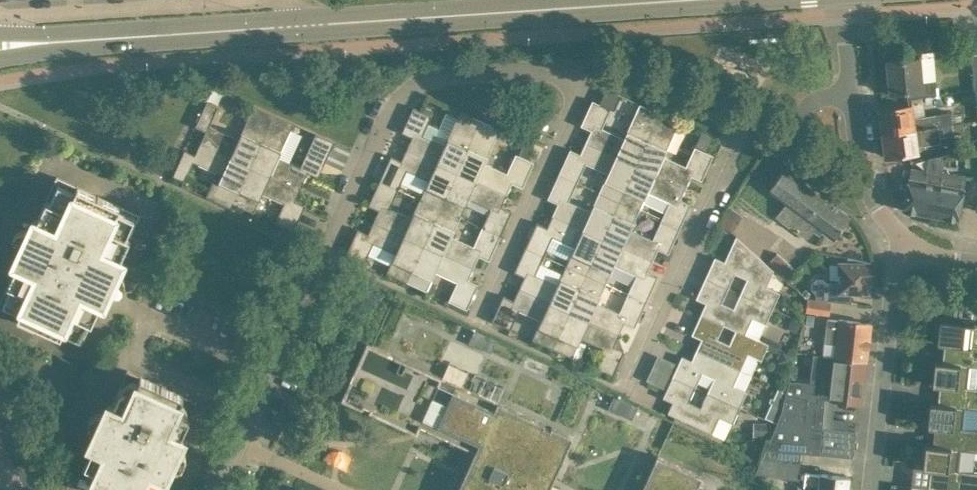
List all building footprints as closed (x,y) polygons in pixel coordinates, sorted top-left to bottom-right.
[(937,94),(936,79),(923,80),(921,56),(888,59),(891,92),(907,90),(908,98),(937,94)] [(611,107),(600,102),(593,99),(589,107),(607,116),(611,107)] [(208,100),(201,115),(212,120),(219,105),(208,100)] [(636,164),(660,112),(640,102),(625,137),(594,123),(586,141),(636,164)] [(251,165),(275,113),(255,104),(239,138),(209,124),(201,142),(251,165)] [(880,108),(883,131),(953,123),(952,111),(913,115),(912,104),(900,106),(880,108)] [(432,114),(421,109),(414,106),(410,114),(429,122),(432,114)] [(416,130),(407,147),(458,170),(481,118),(461,109),(446,143),(416,130)] [(664,155),(680,121),(660,112),(636,164),(686,186),(695,169),(664,155)] [(275,113),(251,165),(301,188),(309,170),(314,172),(319,161),(325,163),(335,140),(316,132),(301,166),(279,156),(294,122),(275,113)] [(485,162),(501,127),(481,118),(458,170),(507,193),(516,175),(485,162)] [(953,123),(883,131),(886,155),(906,153),(919,151),(917,138),(955,134),(953,123)] [(519,154),(529,158),(535,143),(536,143),(526,138),(519,154)] [(586,141),(581,153),(578,158),(608,172),(600,191),(620,200),(636,164),(586,141)] [(251,165),(201,142),(196,154),(193,160),(194,160),(223,173),(214,193),(234,202),(251,165)] [(714,154),(706,151),(695,145),(691,154),(710,162),(714,154)] [(421,198),(441,207),(458,170),(407,147),(399,165),(429,179),(421,198)] [(512,161),(531,169),(535,161),(529,158),(519,154),(516,152),(512,161)] [(192,165),(180,160),(174,174),(185,179),(192,165)] [(678,204),(681,198),(686,186),(636,164),(620,200),(640,209),(648,190),(678,204)] [(234,202),(254,211),(263,192),(293,205),(301,188),(251,165),(234,202)] [(559,173),(578,181),(581,173),(563,165),(559,173)] [(850,216),(785,167),(769,189),(786,202),(777,215),(807,238),(814,229),(820,233),(822,230),(834,238),(850,216)] [(903,209),(924,213),(928,194),(939,197),(943,173),(942,172),(942,173),(931,172),(912,168),(903,209)] [(441,207),(461,216),(469,197),(499,211),(507,193),(458,170),(441,207)] [(384,172),(380,180),(399,188),(402,180),(384,172)] [(574,189),(578,181),(559,173),(556,181),(574,189)] [(965,176),(949,174),(943,173),(939,197),(928,194),(924,213),(959,219),(962,199),(964,186),(965,176)] [(110,290),(119,270),(119,269),(113,266),(136,215),(59,180),(3,303),(80,338),(103,287),(110,290)] [(399,188),(380,180),(377,187),(395,196),(399,188)] [(561,196),(553,214),(603,237),(620,200),(600,191),(591,210),(561,196)] [(424,244),(441,207),(421,198),(412,217),(382,203),(374,221),(424,244)] [(603,237),(653,259),(661,241),(631,228),(640,209),(620,200),(603,237)] [(441,207),(424,244),(474,266),(482,249),(452,235),(461,216),(441,207)] [(730,207),(720,223),(733,231),(743,215),(730,207)] [(662,219),(680,228),(684,220),(665,211),(662,219)] [(280,213),(276,221),(294,229),(298,221),(280,213)] [(603,237),(553,214),(545,232),(575,246),(566,264),(586,273),(603,237)] [(486,218),(483,226),(501,234),(505,226),(486,218)] [(676,235),(680,228),(662,219),(658,227),(676,235)] [(387,272),(407,281),(424,244),(374,221),(366,239),(396,252),(387,272)] [(497,242),(501,234),(483,226),(479,234),(497,242)] [(715,256),(706,276),(729,287),(735,272),(747,278),(741,292),(773,307),(780,291),(767,285),(774,269),(736,235),(725,260),(715,256)] [(603,237),(586,273),(606,282),(615,263),(645,277),(653,259),(603,237)] [(530,238),(526,246),(544,254),(548,246),(530,238)] [(424,244),(407,281),(427,290),(436,270),(466,284),(474,266),(424,244)] [(347,253),(365,261),(365,262),(369,253),(351,245),(347,253)] [(541,262),(544,254),(526,246),(522,254),(541,262)] [(777,252),(768,262),(787,279),(795,269),(777,252)] [(816,298),(852,302),(852,293),(853,291),(869,291),(869,279),(871,279),(871,261),(848,256),(848,261),(839,261),(839,282),(827,281),(823,277),(817,277),(812,281),(812,288),(816,292),(816,298)] [(528,269),(525,275),(520,287),(570,310),(586,273),(566,264),(558,283),(528,269)] [(620,333),(625,321),(628,315),(598,301),(606,282),(586,273),(570,310),(620,333)] [(701,312),(759,338),(766,323),(773,307),(741,292),(734,307),(722,302),(729,287),(706,276),(696,297),(706,302),(701,312)] [(967,292),(968,282),(958,281),(957,291),(967,292)] [(632,284),(628,292),(647,301),(650,293),(632,284)] [(520,287),(514,299),(512,305),(542,319),(533,338),(553,347),(570,310),(520,287)] [(802,292),(807,297),(811,292),(806,288),(802,292)] [(468,308),(471,300),(453,291),(449,300),(468,308)] [(643,309),(647,301),(628,292),(625,300),(643,309)] [(830,301),(808,298),(806,311),(829,313),(830,301)] [(805,310),(794,306),(792,316),(803,320),(805,310)] [(570,310),(553,347),(573,356),(582,337),(612,350),(620,333),(570,310)] [(492,320),(510,328),(511,328),(515,320),(496,311),(492,320)] [(692,333),(702,338),(697,348),(741,368),(748,353),(759,358),(762,359),(769,342),(759,338),(701,312),(692,333)] [(815,314),(808,313),(807,324),(814,325),(815,314)] [(801,321),(791,317),(789,323),(791,329),(796,331),(801,321)] [(867,358),(869,340),(872,322),(840,318),(840,319),(828,318),(824,353),(867,358)] [(935,360),(976,365),(976,323),(975,322),(940,318),(937,341),(947,342),(945,361),(935,360)] [(470,342),(485,348),(491,336),(475,329),(470,342)] [(574,435),(552,425),(550,428),(544,426),(546,423),(373,344),(367,342),(342,398),(363,408),(364,405),(370,408),(369,411),(416,432),(417,432),(419,428),(421,425),(443,435),(452,439),(476,450),(470,462),(470,463),(467,470),(457,489),(549,489),(574,435)] [(673,375),(696,386),(703,371),(715,377),(708,391),(740,406),(747,390),(734,384),(741,368),(697,348),(692,359),(682,355),(673,375)] [(780,356),(783,363),(789,366),(794,354),(783,349),(780,356)] [(867,358),(824,353),(824,355),(820,383),(813,382),(812,393),(820,393),(819,397),(826,398),(825,402),(834,403),(835,399),(862,402),(862,399),(863,393),(867,358)] [(613,375),(617,366),(599,358),(595,366),(613,375)] [(967,385),(970,365),(976,366),(976,365),(935,360),(932,383),(943,384),(941,403),(976,407),(976,386),(967,385)] [(81,477),(109,489),(153,489),(165,464),(171,466),(180,447),(174,444),(194,401),(129,372),(81,477)] [(740,406),(708,391),(701,406),(689,400),(696,386),(673,375),(663,396),(673,401),(668,412),(712,432),(720,416),(733,422),(740,406)] [(791,381),(790,381),(786,392),(777,422),(778,422),(762,457),(800,462),(801,451),(853,456),(856,429),(847,428),(832,426),(833,418),(834,403),(825,402),(826,398),(819,397),(820,393),(812,393),(813,382),(791,381)] [(765,416),(777,422),(786,392),(783,391),(784,388),(783,388),(779,386),(773,398),(772,398),(770,401),(772,402),(765,416)] [(626,415),(631,403),(615,395),(609,407),(626,415)] [(976,428),(976,427),(976,407),(941,403),(930,401),(930,403),(928,425),(934,425),(938,426),(936,444),(936,445),(960,448),(960,449),(974,450),(976,450),(976,428)] [(832,426),(847,428),(848,420),(833,418),(832,426)] [(972,470),(974,450),(960,449),(960,448),(936,445),(936,444),(926,443),(923,466),(933,468),(931,486),(928,486),(928,487),(953,489),(961,489),(976,489),(976,470),(972,470)] [(658,455),(642,489),(706,489),(708,486),(699,482),(703,475),(658,455)] [(799,477),(800,462),(762,457),(755,472),(799,477)] [(820,489),(848,489),(849,475),(830,473),(822,472),(822,473),(805,471),(804,484),(821,486),(820,489)]
